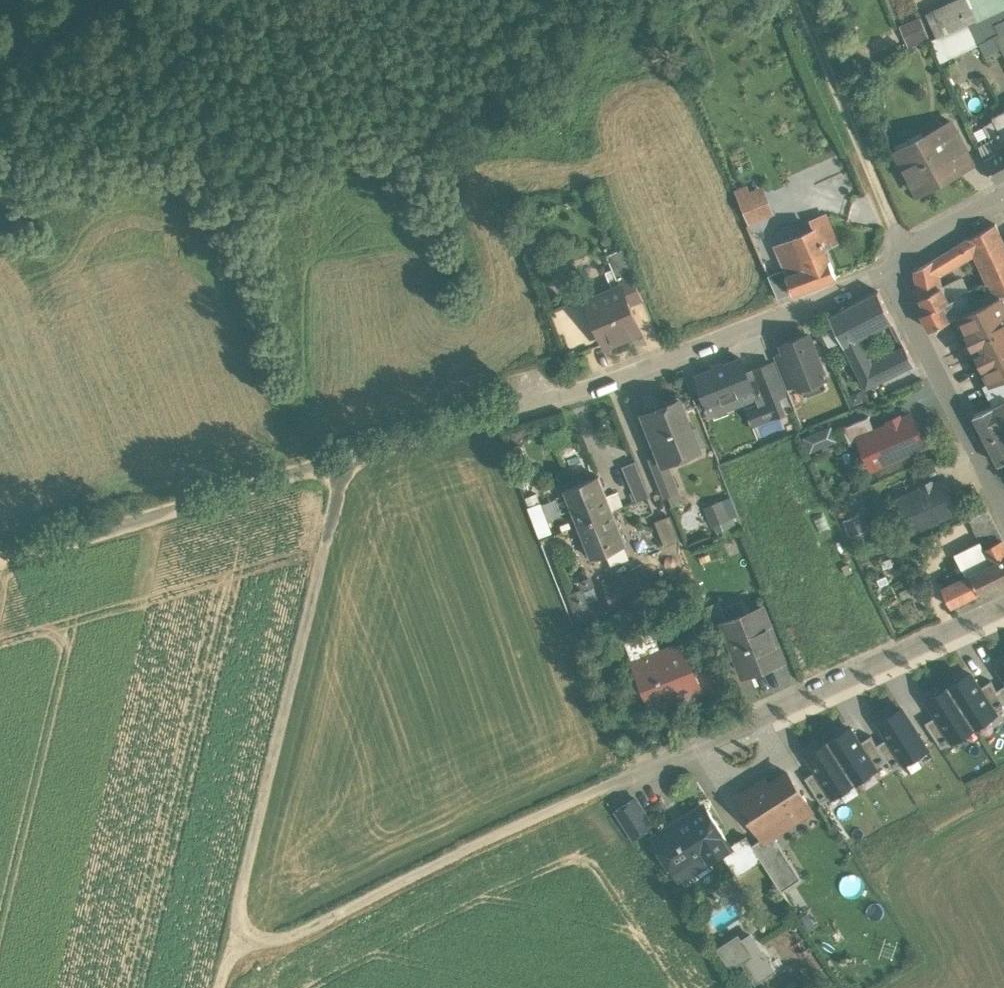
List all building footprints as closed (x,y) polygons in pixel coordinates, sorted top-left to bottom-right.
[(921,11),(934,38),(1003,7),(1003,0),(945,0),(921,11)] [(910,46),(930,38),(921,16),(901,24),(910,46)] [(995,21),(999,30),(994,33),(1003,52),(1003,16),(995,21)] [(993,117),(1001,132),(1003,131),(1003,121),(1000,114),(993,117)] [(971,157),(951,118),(937,126),(950,149),(949,150),(957,165),(971,157)] [(937,126),(896,148),(919,190),(943,177),(941,173),(957,165),(949,150),(950,149),(937,126)] [(986,158),(997,179),(1003,175),(1003,149),(986,158)] [(737,189),(749,220),(774,211),(764,185),(752,190),(750,184),(737,189)] [(826,214),(813,219),(816,225),(822,238),(834,233),(826,214)] [(996,221),(967,237),(973,250),(1003,235),(996,221)] [(836,273),(822,238),(816,225),(774,242),(785,268),(794,290),(836,273)] [(973,250),(974,251),(987,278),(987,279),(995,295),(1001,292),(1003,290),(1003,238),(1003,235),(973,250)] [(967,237),(931,258),(935,272),(974,251),(973,250),(967,237)] [(625,244),(609,251),(620,276),(635,270),(625,244)] [(931,258),(917,266),(920,294),(939,285),(935,272),(931,258)] [(785,268),(770,274),(779,296),(794,290),(785,268)] [(633,272),(619,278),(622,284),(623,283),(631,302),(644,297),(633,272)] [(949,297),(942,283),(939,285),(920,294),(927,308),(922,310),(930,326),(959,312),(995,295),(987,279),(949,297)] [(622,284),(588,298),(606,341),(641,326),(631,302),(623,283),(622,284)] [(873,358),(861,334),(894,317),(879,288),(830,313),(866,385),(915,361),(906,341),(873,358)] [(959,312),(991,378),(992,379),(1003,373),(1003,298),(1001,292),(995,295),(959,312)] [(809,331),(783,341),(786,348),(799,381),(800,384),(802,383),(824,374),(826,374),(809,331)] [(799,381),(786,348),(774,352),(787,385),(799,381)] [(742,356),(698,374),(712,409),(764,388),(755,368),(748,371),(742,356)] [(785,390),(773,361),(755,368),(767,397),(747,405),(754,423),(784,410),(777,393),(785,390)] [(992,379),(991,378),(985,381),(991,395),(1003,389),(1003,373),(992,379)] [(824,374),(802,383),(806,394),(828,385),(824,374)] [(975,411),(1000,460),(1003,458),(1003,397),(975,411)] [(681,398),(646,412),(662,453),(698,439),(681,398)] [(869,412),(844,423),(850,438),(860,434),(875,427),(869,412)] [(911,412),(875,427),(860,434),(873,463),(924,441),(911,412)] [(760,431),(783,422),(779,414),(757,422),(760,431)] [(807,434),(812,446),(836,437),(831,424),(807,434)] [(770,465),(791,457),(787,446),(766,454),(770,465)] [(650,491),(637,456),(624,461),(637,496),(650,491)] [(669,462),(655,467),(664,492),(678,486),(669,462)] [(600,472),(566,485),(580,519),(613,506),(600,472)] [(944,476),(907,492),(920,521),(957,505),(944,476)] [(543,496),(530,501),(541,532),(554,527),(543,496)] [(722,502),(710,507),(715,519),(727,514),(722,502)] [(613,506),(580,519),(593,554),(627,540),(613,506)] [(862,506),(845,514),(852,531),(869,524),(862,506)] [(671,512),(657,517),(666,540),(680,534),(671,512)] [(992,514),(974,523),(981,537),(985,544),(1003,535),(992,514)] [(972,569),(982,587),(1003,576),(1003,537),(1003,535),(985,544),(993,559),(972,569)] [(981,537),(956,549),(968,571),(972,569),(993,559),(985,544),(981,537)] [(634,564),(605,576),(617,605),(645,593),(634,564)] [(968,571),(944,583),(952,601),(982,587),(972,569),(968,571)] [(601,597),(588,602),(582,586),(574,589),(584,616),(585,616),(606,608),(601,597)] [(584,616),(574,589),(570,590),(580,617),(584,616)] [(720,596),(708,601),(717,625),(728,621),(726,616),(728,615),(720,596)] [(728,615),(726,616),(728,621),(747,668),(783,654),(762,601),(728,615)] [(617,610),(593,619),(595,624),(619,615),(617,610)] [(658,618),(624,631),(633,655),(667,642),(658,618)] [(667,642),(633,655),(651,700),(684,686),(687,694),(705,687),(685,635),(667,642)] [(971,668),(950,681),(975,720),(997,707),(980,682),(971,668)] [(980,682),(997,707),(1003,702),(1003,692),(999,683),(992,674),(980,682)] [(950,681),(929,695),(938,709),(954,734),(975,720),(950,681)] [(902,702),(881,716),(891,731),(907,756),(928,742),(902,702)] [(954,734),(938,709),(926,716),(942,741),(954,734)] [(852,721),(830,735),(856,775),(878,761),(861,735),(852,721)] [(861,735),(878,761),(889,754),(879,738),(872,728),(861,735)] [(879,738),(889,754),(895,763),(907,756),(891,731),(879,738)] [(830,735),(809,749),(818,763),(835,789),(856,775),(830,735)] [(823,796),(835,789),(818,763),(806,771),(823,796)] [(789,765),(763,782),(760,777),(740,790),(766,831),(767,832),(775,828),(788,819),(783,810),(807,794),(789,765)] [(637,792),(616,805),(634,832),(654,819),(637,792)] [(706,797),(685,811),(688,815),(657,834),(677,864),(706,845),(711,853),(733,839),(706,797)] [(755,837),(784,885),(804,872),(775,828),(767,832),(766,831),(755,837)] [(763,853),(748,829),(737,835),(753,859),(763,853)] [(706,845),(677,864),(683,874),(684,874),(687,878),(715,859),(711,853),(706,845)] [(740,929),(721,941),(733,959),(752,947),(740,929)]
